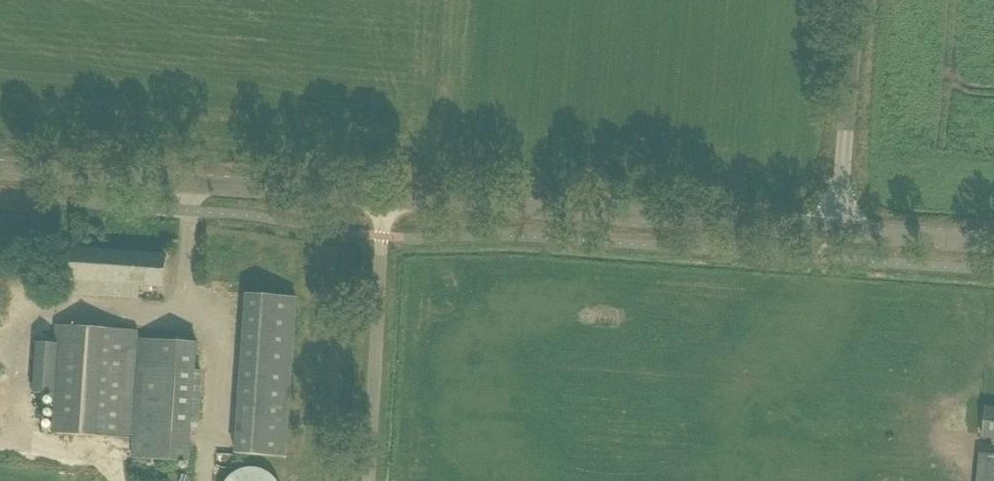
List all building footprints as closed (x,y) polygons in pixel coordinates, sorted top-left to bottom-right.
[(69,294),(93,296),(139,299),(140,286),(165,287),(165,274),(167,255),(72,248),(70,267),(70,281),(69,294)] [(234,451),(288,454),(295,293),(241,291),(234,451)] [(56,343),(36,343),(33,393),(56,394),(51,434),(132,439),(132,455),(193,457),(197,343),(138,339),(139,331),(56,325),(56,343)] [(993,440),(993,407),(985,406),(981,439),(993,440)] [(977,480),(993,480),(993,464),(993,461),(993,454),(980,453),(977,480)] [(242,469),(233,474),(226,480),(278,480),(276,479),(269,473),(261,469),(251,467),(242,469)]
